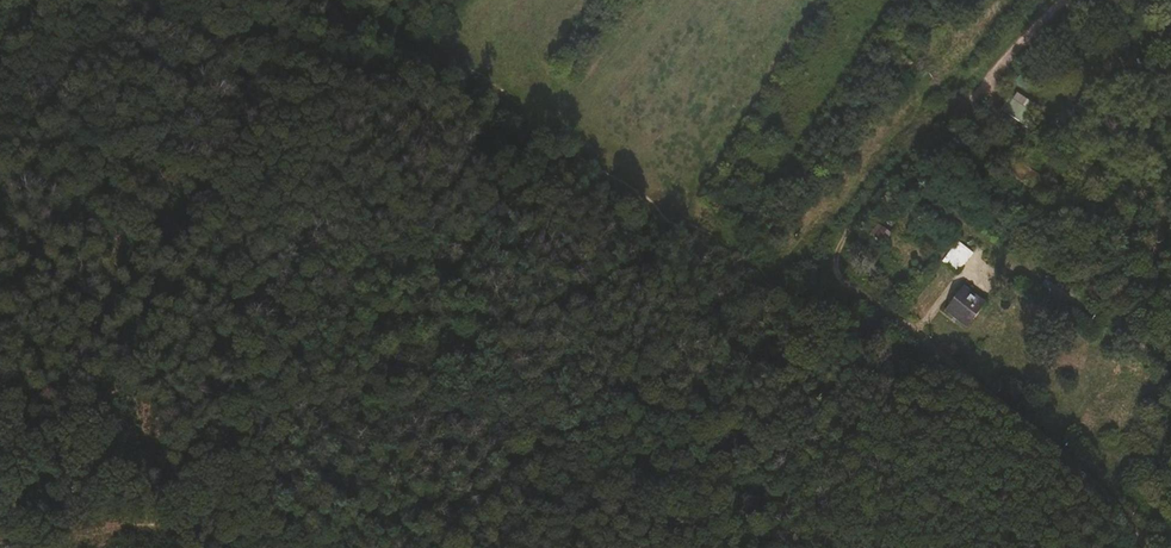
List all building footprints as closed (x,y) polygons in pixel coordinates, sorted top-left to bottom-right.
[(914,63),(907,59),(903,65),(909,69),(914,63)] [(1018,91),(1014,99),(1009,96),(1002,109),(1026,123),(1038,103),(1018,91)] [(1019,169),(1014,176),(1036,190),(1040,183),(1019,169)] [(890,228),(886,225),(876,238),(884,244),(897,226),(893,223),(890,228)] [(958,272),(975,252),(960,240),(943,260),(958,272)] [(1048,277),(1040,288),(1054,298),(1063,288),(1048,277)] [(967,302),(959,313),(967,319),(975,308),(967,302)] [(684,509),(688,505),(690,508),(697,500),(688,490),(681,497),(684,501),(681,505),(684,509)] [(697,500),(690,508),(692,509),(699,502),(697,500)] [(702,503),(694,512),(699,516),(707,508),(702,503)]
